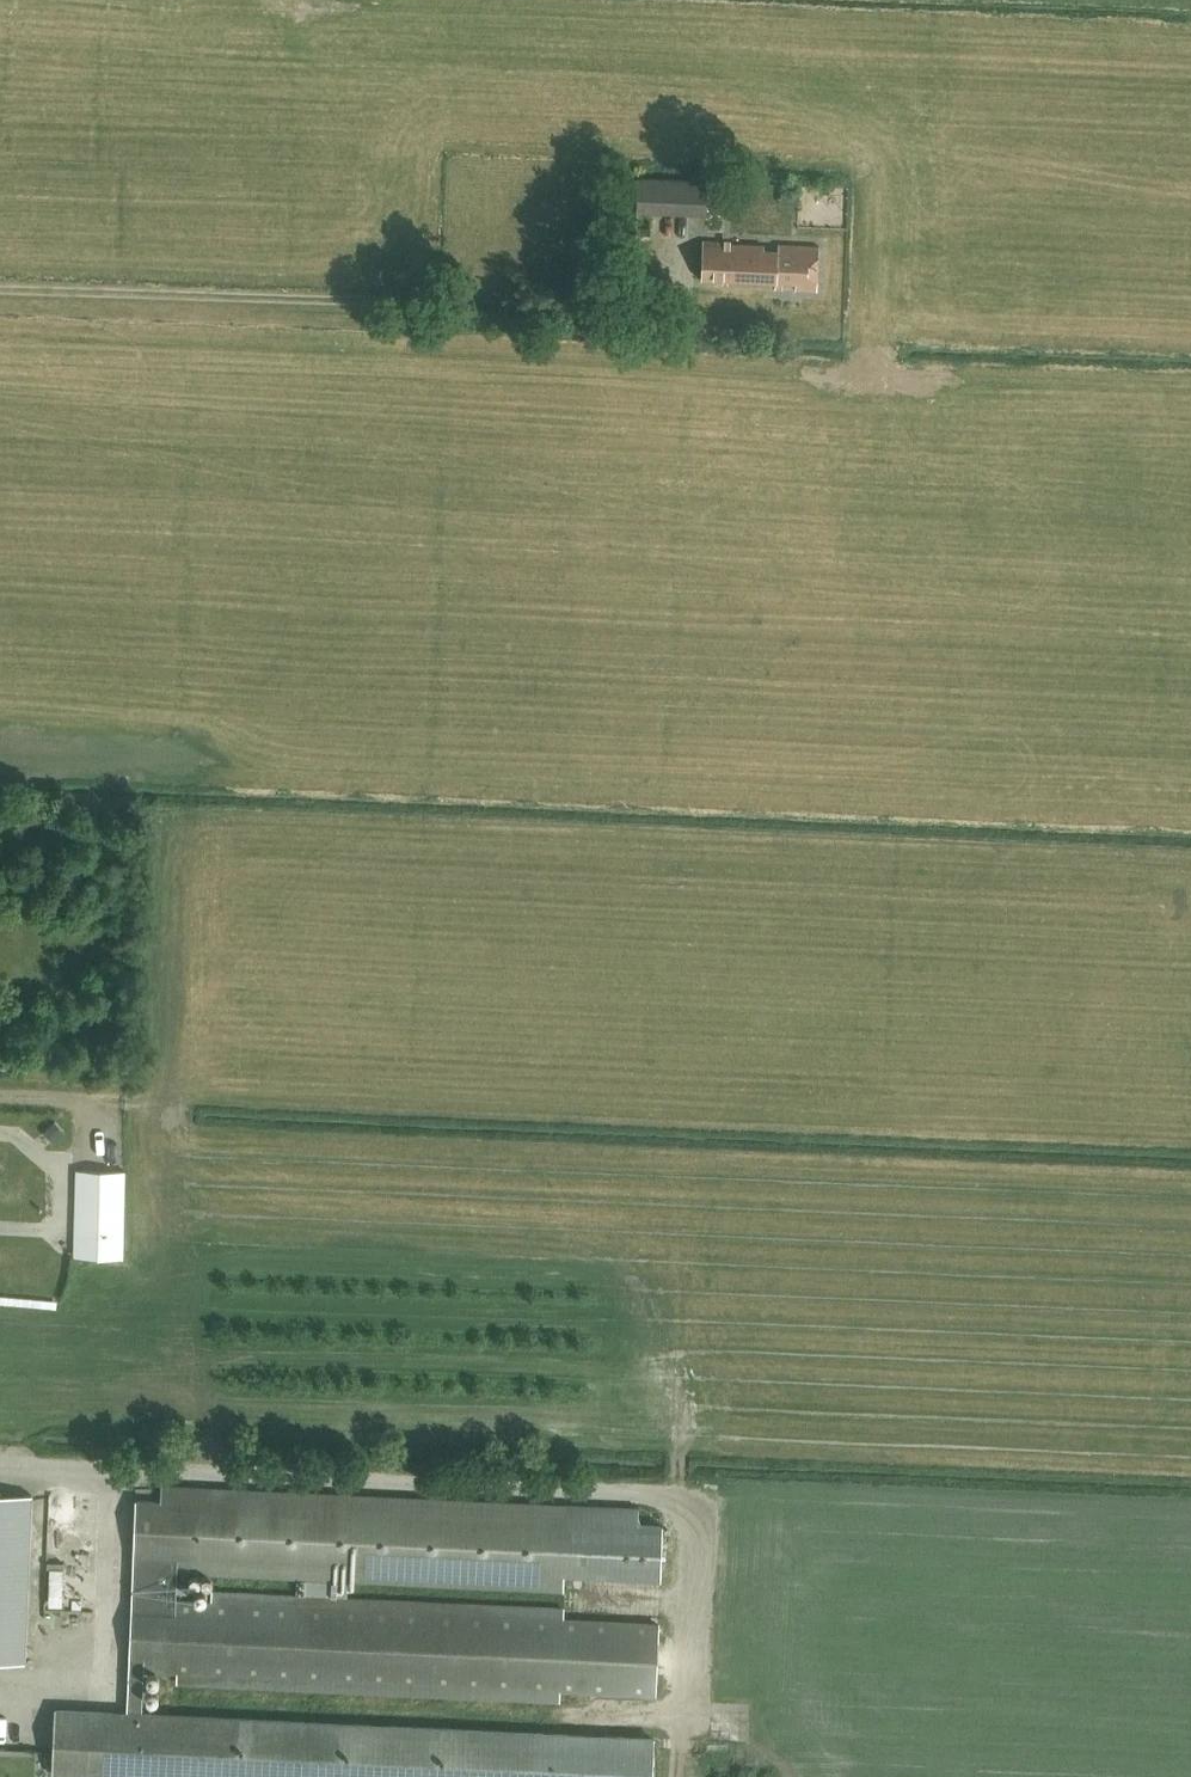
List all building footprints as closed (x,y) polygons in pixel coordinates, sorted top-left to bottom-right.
[(659,177),(638,177),(637,213),(658,213),(659,177)] [(707,212),(708,188),(708,179),(691,178),(690,215),(707,215),(707,212)] [(650,238),(651,229),(636,229),(636,237),(650,238)] [(817,290),(820,245),(778,243),(778,250),(765,249),(765,245),(725,243),(725,241),(703,241),(702,278),(775,281),(775,288),(783,288),(784,283),(797,284),(796,289),(817,290)] [(96,1194),(126,1193),(125,1172),(95,1174),(96,1194)] [(81,1248),(81,1254),(134,1255),(135,1202),(101,1202),(100,1248),(81,1248)] [(130,1668),(127,1714),(55,1711),(52,1776),(653,1776),(655,1738),(142,1715),(144,1669),(655,1694),(659,1625),(176,1601),(177,1573),(564,1591),(565,1576),(660,1580),(663,1524),(639,1523),(639,1506),(162,1484),(161,1499),(137,1498),(133,1599),(130,1668)] [(25,1662),(32,1494),(0,1493),(0,1661),(25,1662)] [(64,1584),(86,1579),(81,1559),(60,1564),(64,1584)]
